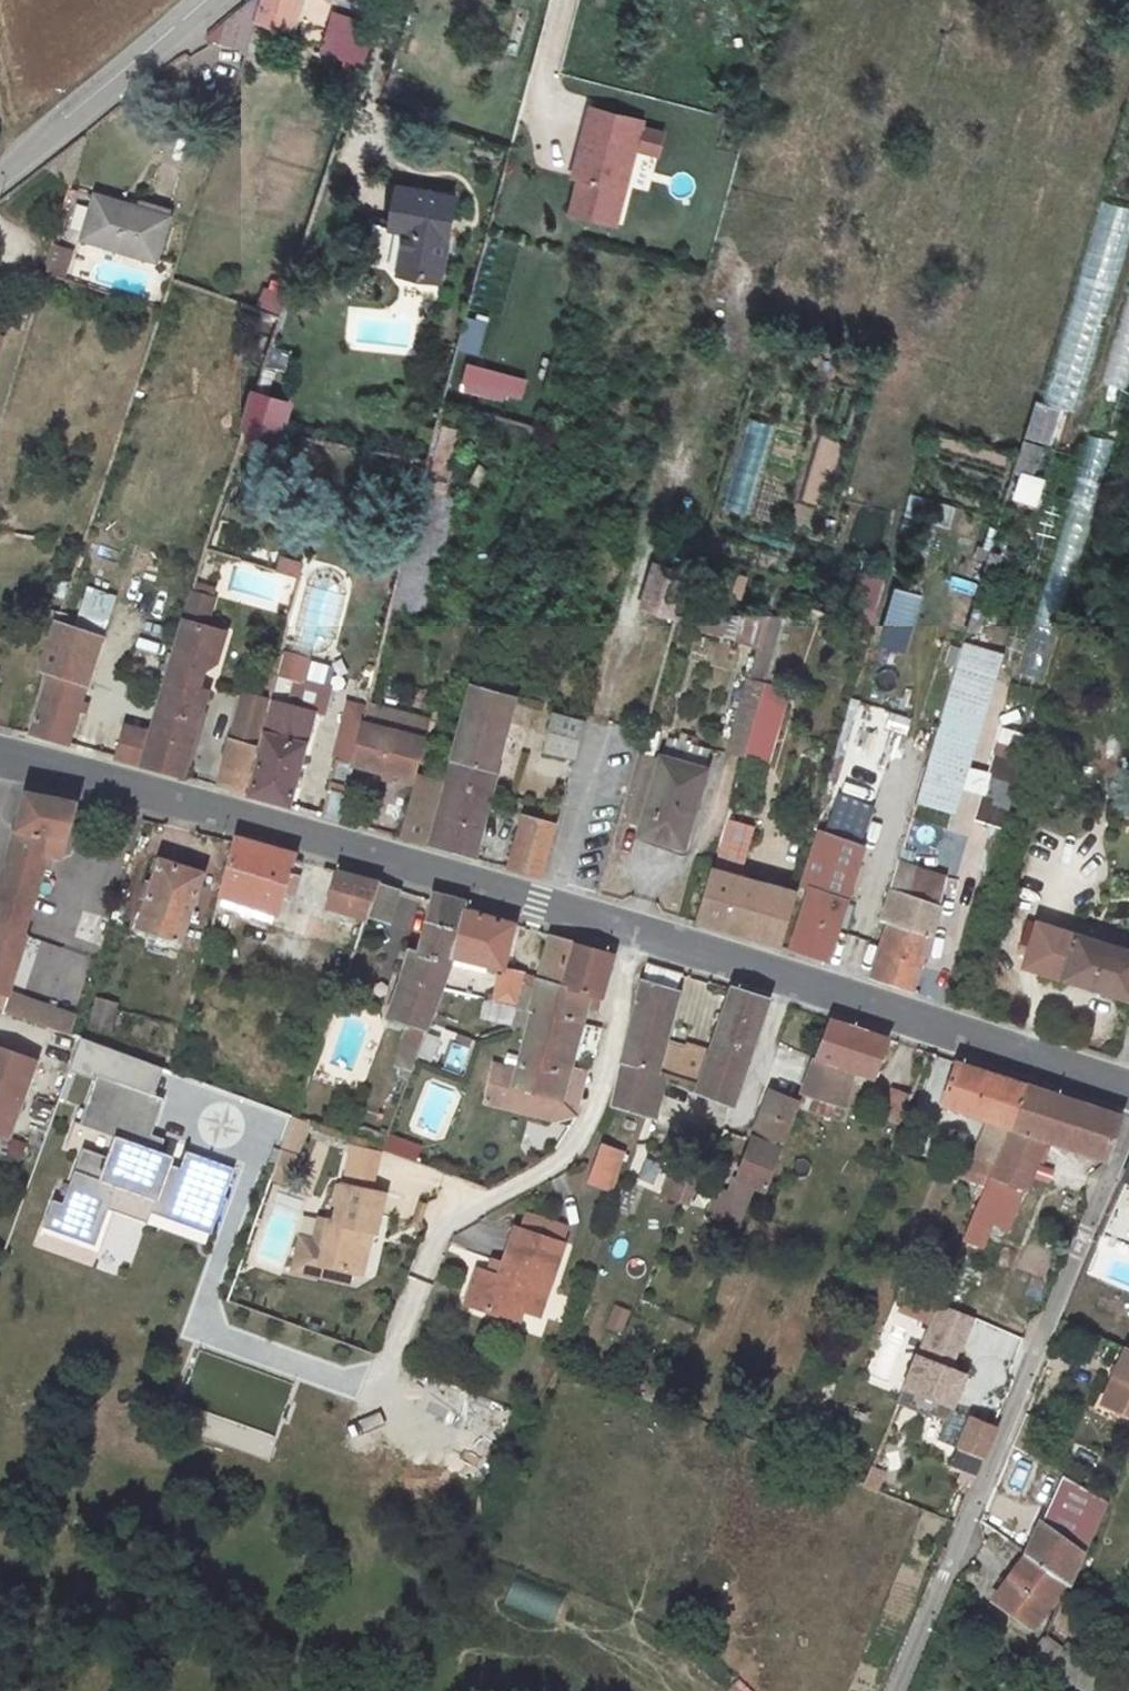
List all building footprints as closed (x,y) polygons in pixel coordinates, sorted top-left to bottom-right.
[(206,32),(246,45),(253,21),(260,0),(245,0),(206,32)] [(253,21),(284,30),(294,0),(260,0),(253,21)] [(318,51),(363,68),(378,27),(333,10),(318,51)] [(578,177),(569,211),(614,222),(639,119),(588,105),(581,135),(587,137),(578,177)] [(581,135),(571,176),(578,177),(587,137),(581,135)] [(458,198),(399,184),(391,227),(407,230),(399,273),(440,282),(458,198)] [(168,209),(96,187),(81,240),(153,262),(168,209)] [(46,272),(65,277),(72,248),(53,243),(46,272)] [(261,286),(257,309),(282,314),(286,290),(261,286)] [(482,353),(487,318),(465,315),(460,350),(482,353)] [(467,362),(460,390),(521,405),(528,378),(467,362)] [(287,403),(256,392),(245,426),(278,433),(287,403)] [(1061,408),(1037,401),(1027,436),(1051,444),(1061,408)] [(748,419),(718,505),(744,514),(773,427),(748,419)] [(1083,463),(1105,466),(1109,437),(1087,434),(1083,463)] [(1026,439),(1009,499),(1038,508),(1047,478),(1040,475),(1049,446),(1026,439)] [(1034,545),(997,536),(964,646),(1001,657),(1034,545)] [(279,554),(276,569),(300,574),(303,559),(279,554)] [(642,604),(680,615),(691,578),(652,567),(642,604)] [(872,620),(887,579),(867,572),(853,613),(872,620)] [(75,619),(105,630),(118,596),(88,584),(75,619)] [(915,629),(921,591),(893,587),(887,624),(915,629)] [(142,768),(183,778),(207,693),(195,690),(203,663),(215,657),(222,632),(205,629),(210,608),(190,603),(151,735),(142,768)] [(746,676),(765,681),(785,613),(783,612),(771,613),(763,643),(756,641),(746,676)] [(771,613),(730,614),(727,633),(756,641),(763,643),(771,613)] [(730,614),(680,615),(674,634),(727,633),(730,614)] [(105,643),(60,629),(44,677),(51,679),(33,738),(72,749),(105,643)] [(958,667),(994,678),(1001,657),(964,646),(958,667)] [(920,732),(938,669),(876,650),(857,714),(920,732)] [(294,655),(286,652),(272,701),(275,703),(248,795),(289,807),(316,714),(306,709),(313,684),(297,680),(299,671),(290,668),(294,655)] [(994,678),(958,667),(956,674),(938,737),(918,804),(955,815),(994,678)] [(938,737),(956,674),(938,669),(920,732),(938,737)] [(765,681),(746,676),(725,751),(745,756),(745,754),(759,702),(765,681)] [(472,687),(447,784),(490,795),(516,698),(472,687)] [(249,696),(235,742),(258,747),(266,721),(272,701),(249,696)] [(759,702),(745,754),(768,762),(783,709),(759,702)] [(456,726),(460,711),(453,710),(449,724),(456,726)] [(575,757),(584,723),(555,715),(546,749),(575,757)] [(425,739),(369,724),(359,766),(414,780),(425,739)] [(142,768),(151,735),(126,729),(117,760),(142,768)] [(666,737),(664,753),(660,774),(653,799),(644,835),(687,847),(707,767),(706,767),(710,749),(694,744),(695,735),(681,731),(678,740),(666,737)] [(246,794),(258,747),(235,742),(221,788),(246,794)] [(664,753),(644,748),(622,829),(644,835),(653,799),(660,774),(664,753)] [(1019,781),(1024,766),(995,757),(976,822),(995,828),(1005,830),(1015,795),(1019,781)] [(344,822),(359,766),(339,761),(325,817),(344,822)] [(447,788),(441,786),(419,780),(403,839),(431,847),(447,788)] [(1063,796),(1019,781),(1015,795),(1059,808),(1063,796)] [(447,784),(447,788),(431,847),(473,858),(490,795),(447,784)] [(26,794),(0,881),(0,1012),(9,1015),(15,996),(8,994),(26,935),(23,934),(48,856),(61,860),(78,804),(26,794)] [(544,877),(558,825),(526,816),(512,869),(544,877)] [(949,832),(913,821),(906,843),(937,853),(941,854),(949,832)] [(1005,830),(995,828),(972,905),(982,907),(1005,830)] [(827,962),(867,849),(825,831),(804,886),(811,890),(789,949),(827,962)] [(235,836),(234,841),(220,896),(280,916),(285,894),(287,885),(296,887),(298,877),(296,875),(290,874),(295,854),(235,836)] [(906,843),(900,863),(899,868),(891,893),(934,907),(942,878),(931,875),(937,853),(906,843)] [(783,948),(797,894),(747,878),(749,871),(738,868),(742,854),(719,847),(698,921),(783,948)] [(202,875),(160,862),(139,927),(181,940),(202,875)] [(871,915),(883,919),(891,893),(899,868),(888,864),(871,915)] [(380,883),(337,871),(328,901),(368,913),(380,883)] [(401,889),(380,883),(368,913),(390,919),(401,889)] [(296,887),(287,885),(285,894),(293,896),(296,887)] [(434,893),(432,898),(417,955),(407,953),(386,1019),(424,1031),(454,953),(465,909),(467,903),(434,893)] [(883,919),(888,920),(892,922),(872,977),(913,991),(942,910),(934,907),(891,893),(883,919)] [(514,923),(465,909),(454,953),(503,967),(514,923)] [(1057,928),(1042,973),(1128,1001),(1128,951),(1057,928)] [(575,941),(550,933),(538,978),(562,986),(575,941)] [(562,986),(538,978),(535,991),(529,1012),(533,1013),(579,1028),(580,1027),(588,998),(600,1002),(613,953),(575,941),(562,986)] [(535,991),(538,978),(503,967),(494,1002),(515,1008),(521,986),(535,991)] [(645,984),(625,1062),(669,1077),(701,1086),(710,1054),(689,1047),(687,1053),(664,1046),(677,995),(645,984)] [(535,991),(521,986),(515,1008),(510,1029),(530,1024),(533,1013),(529,1012),(535,991)] [(766,999),(732,989),(710,1054),(701,1086),(700,1092),(733,1103),(766,999)] [(15,996),(9,1015),(78,1040),(83,1021),(15,996)] [(109,1032),(117,1001),(95,996),(87,1026),(109,1032)] [(579,1028),(533,1013),(530,1024),(518,1071),(494,1064),(488,1082),(559,1105),(567,1073),(579,1028)] [(889,1040),(830,1020),(818,1062),(854,1074),(874,1080),(889,1040)] [(50,1197),(32,1248),(126,1281),(146,1224),(206,1245),(234,1166),(183,1148),(184,1146),(153,1136),(177,1069),(81,1036),(69,1070),(95,1080),(80,1122),(115,1135),(107,1155),(82,1146),(63,1201),(50,1197)] [(10,1137),(36,1062),(0,1049),(0,1133),(10,1137)] [(625,1062),(617,1108),(650,1119),(655,1121),(669,1077),(625,1062)] [(854,1074),(818,1062),(808,1094),(843,1106),(845,1104),(854,1074)] [(1005,1138),(1026,1086),(958,1063),(944,1104),(985,1119),(964,1179),(986,1187),(994,1168),(1005,1138)] [(39,1064),(30,1092),(56,1101),(66,1073),(39,1064)] [(583,1076),(567,1073),(559,1105),(488,1082),(482,1102),(556,1121),(571,1119),(583,1076)] [(1122,1118),(1026,1086),(1005,1138),(994,1168),(986,1187),(970,1227),(1002,1237),(1021,1188),(1028,1190),(1049,1140),(1106,1159),(1122,1118)] [(894,1092),(886,1118),(903,1124),(913,1098),(894,1092)] [(773,1193),(802,1101),(773,1093),(744,1155),(727,1206),(745,1212),(755,1187),(773,1193)] [(308,1138),(313,1124),(295,1118),(284,1153),(295,1157),(302,1137),(308,1138)] [(385,1136),(380,1148),(388,1151),(393,1139),(385,1136)] [(393,1139),(388,1151),(414,1160),(418,1147),(393,1139)] [(601,1142),(586,1184),(612,1192),(627,1150),(601,1142)] [(655,1190),(665,1164),(645,1157),(635,1183),(655,1190)] [(658,1193),(688,1205),(701,1175),(671,1162),(658,1193)] [(321,1216),(316,1241),(328,1243),(325,1264),(365,1272),(369,1244),(363,1243),(367,1226),(373,1228),(377,1228),(384,1190),(342,1182),(335,1220),(321,1216)] [(530,1209),(525,1225),(565,1235),(570,1222),(530,1209)] [(525,1225),(520,1222),(508,1259),(505,1271),(494,1269),(483,1265),(472,1299),(503,1309),(506,1297),(527,1303),(545,1309),(568,1236),(565,1235),(525,1225)] [(369,1244),(373,1228),(367,1226),(363,1243),(369,1244)] [(311,1261),(325,1264),(328,1243),(316,1241),(311,1261)] [(498,1255),(494,1269),(505,1271),(508,1259),(498,1255)] [(524,1316),(527,1303),(506,1297),(503,1309),(524,1316)] [(611,1305),(604,1330),(622,1335),(629,1310),(611,1305)] [(1127,1352),(1102,1404),(1128,1417),(1128,1353),(1127,1352)] [(968,1372),(920,1354),(906,1388),(953,1405),(968,1372)] [(972,1484),(996,1427),(958,1411),(944,1439),(960,1447),(954,1464),(963,1468),(959,1480),(972,1484)] [(883,1474),(874,1470),(868,1486),(866,1489),(876,1492),(883,1474)] [(1067,1587),(1104,1501),(1074,1483),(1051,1536),(1042,1529),(1026,1554),(1064,1584),(1067,1587)] [(1064,1584),(1026,1554),(1025,1554),(992,1600),(1031,1630),(1064,1584)] [(514,1576),(502,1604),(550,1625),(562,1596),(514,1576)] [(1035,1654),(1074,1683),(1085,1668),(1044,1639),(1035,1654)]
